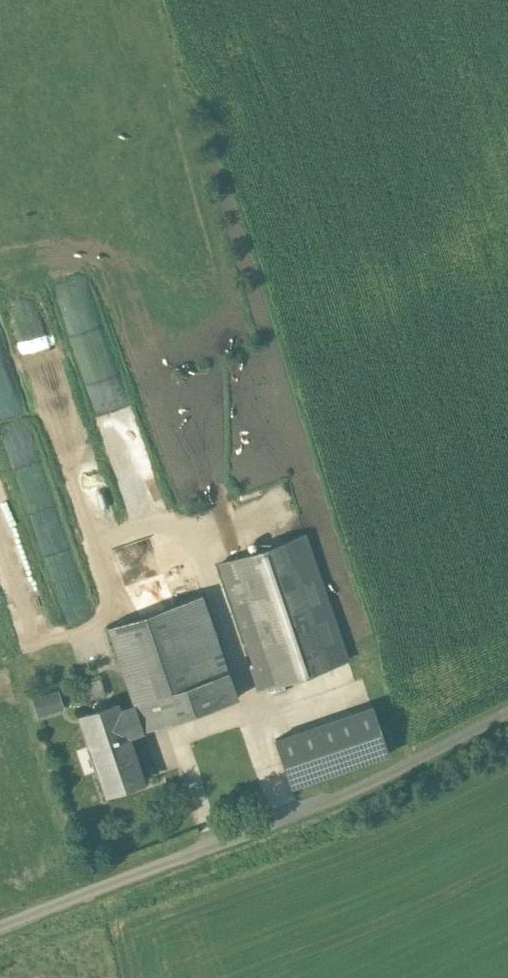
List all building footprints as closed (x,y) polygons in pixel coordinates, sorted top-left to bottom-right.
[(313,528),(223,559),(267,684),(357,653),(313,528)] [(81,715),(106,793),(143,780),(137,763),(135,764),(125,734),(142,728),(143,729),(236,697),(202,593),(108,626),(134,705),(117,711),(114,704),(81,715)] [(89,700),(105,694),(100,679),(83,685),(89,700)] [(33,695),(39,714),(65,707),(60,688),(33,695)] [(279,738),(295,784),(388,753),(372,706),(279,738)]
